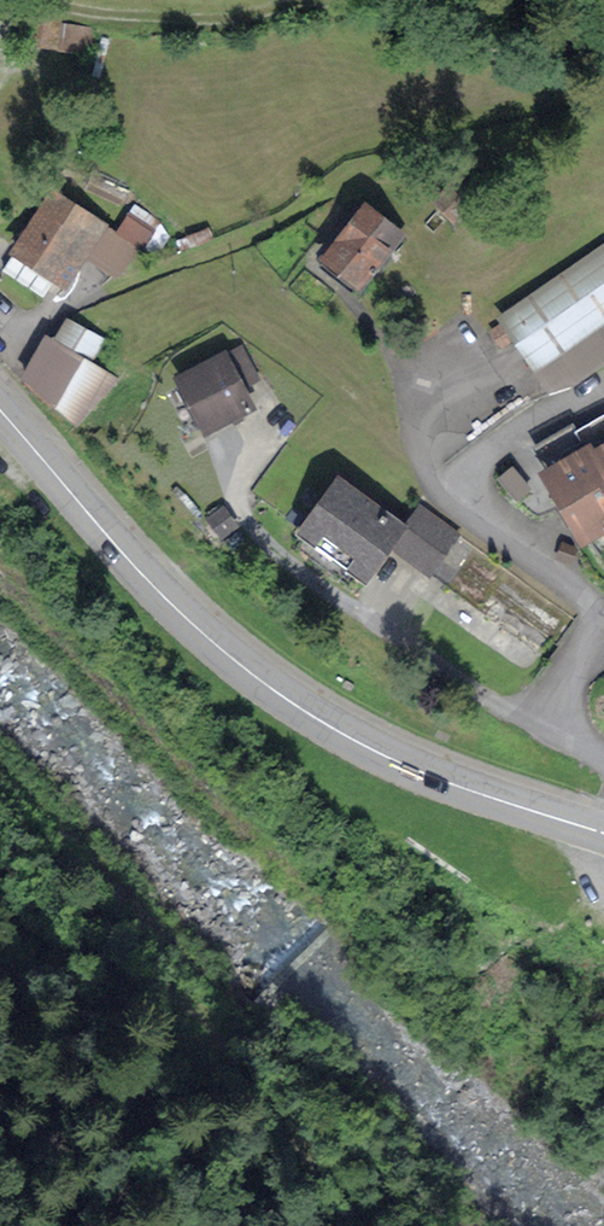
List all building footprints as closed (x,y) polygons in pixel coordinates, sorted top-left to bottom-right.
[(93,27),(43,21),(39,48),(90,54),(93,27)] [(52,191),(9,253),(14,257),(2,272),(43,296),(55,280),(68,287),(88,260),(121,278),(140,250),(145,253),(161,221),(134,204),(117,232),(108,226),(52,191)] [(405,236),(366,206),(322,259),(360,291),(405,236)] [(506,320),(535,363),(603,316),(603,253),(506,320)] [(55,343),(47,342),(26,382),(76,423),(119,380),(92,363),(106,340),(67,322),(55,343)] [(227,357),(180,379),(203,428),(250,407),(227,357)] [(585,458),(603,500),(603,449),(585,458)] [(585,458),(540,478),(574,552),(603,538),(603,500),(585,458)] [(398,529),(337,486),(304,532),(365,575),(398,529)] [(562,606),(425,514),(396,557),(533,649),(562,606)]
